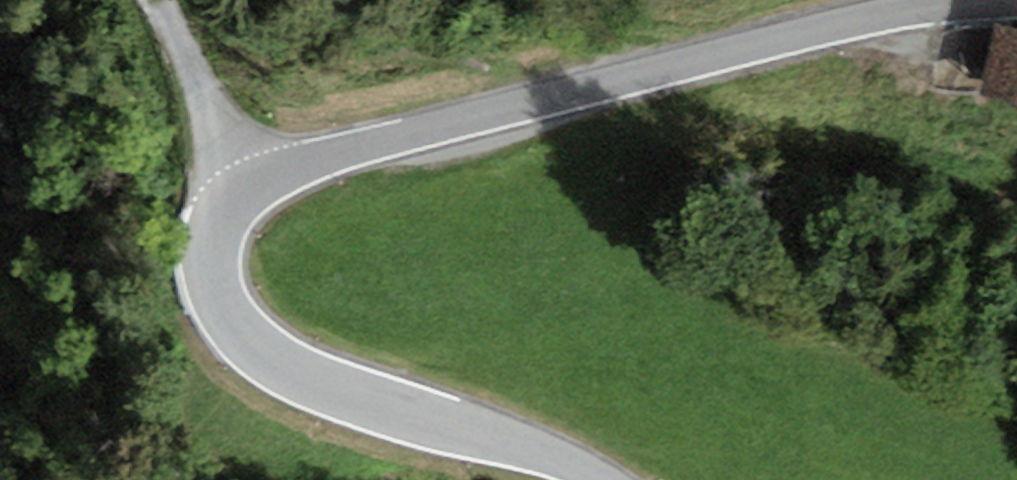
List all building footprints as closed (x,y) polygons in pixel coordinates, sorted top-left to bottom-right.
[(1000,27),(978,102),(1016,114),(1016,32),(1000,27)]
